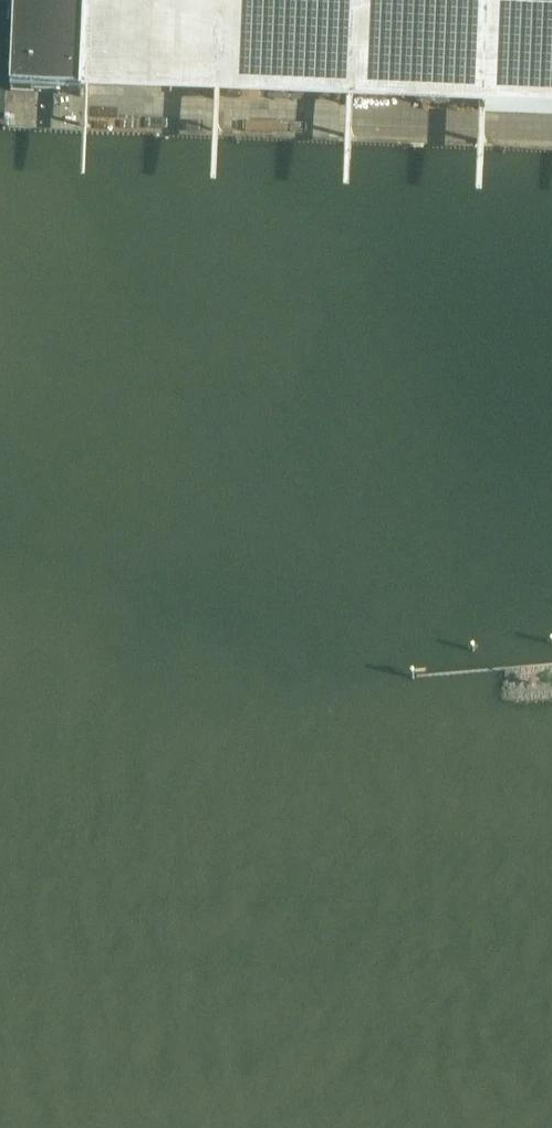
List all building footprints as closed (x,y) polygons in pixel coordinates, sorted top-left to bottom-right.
[(10,93),(81,96),(85,0),(14,0),(10,93)] [(81,96),(270,103),(484,112),(551,114),(551,0),(85,0),(81,96)] [(52,116),(51,129),(78,130),(78,117),(52,116)]
